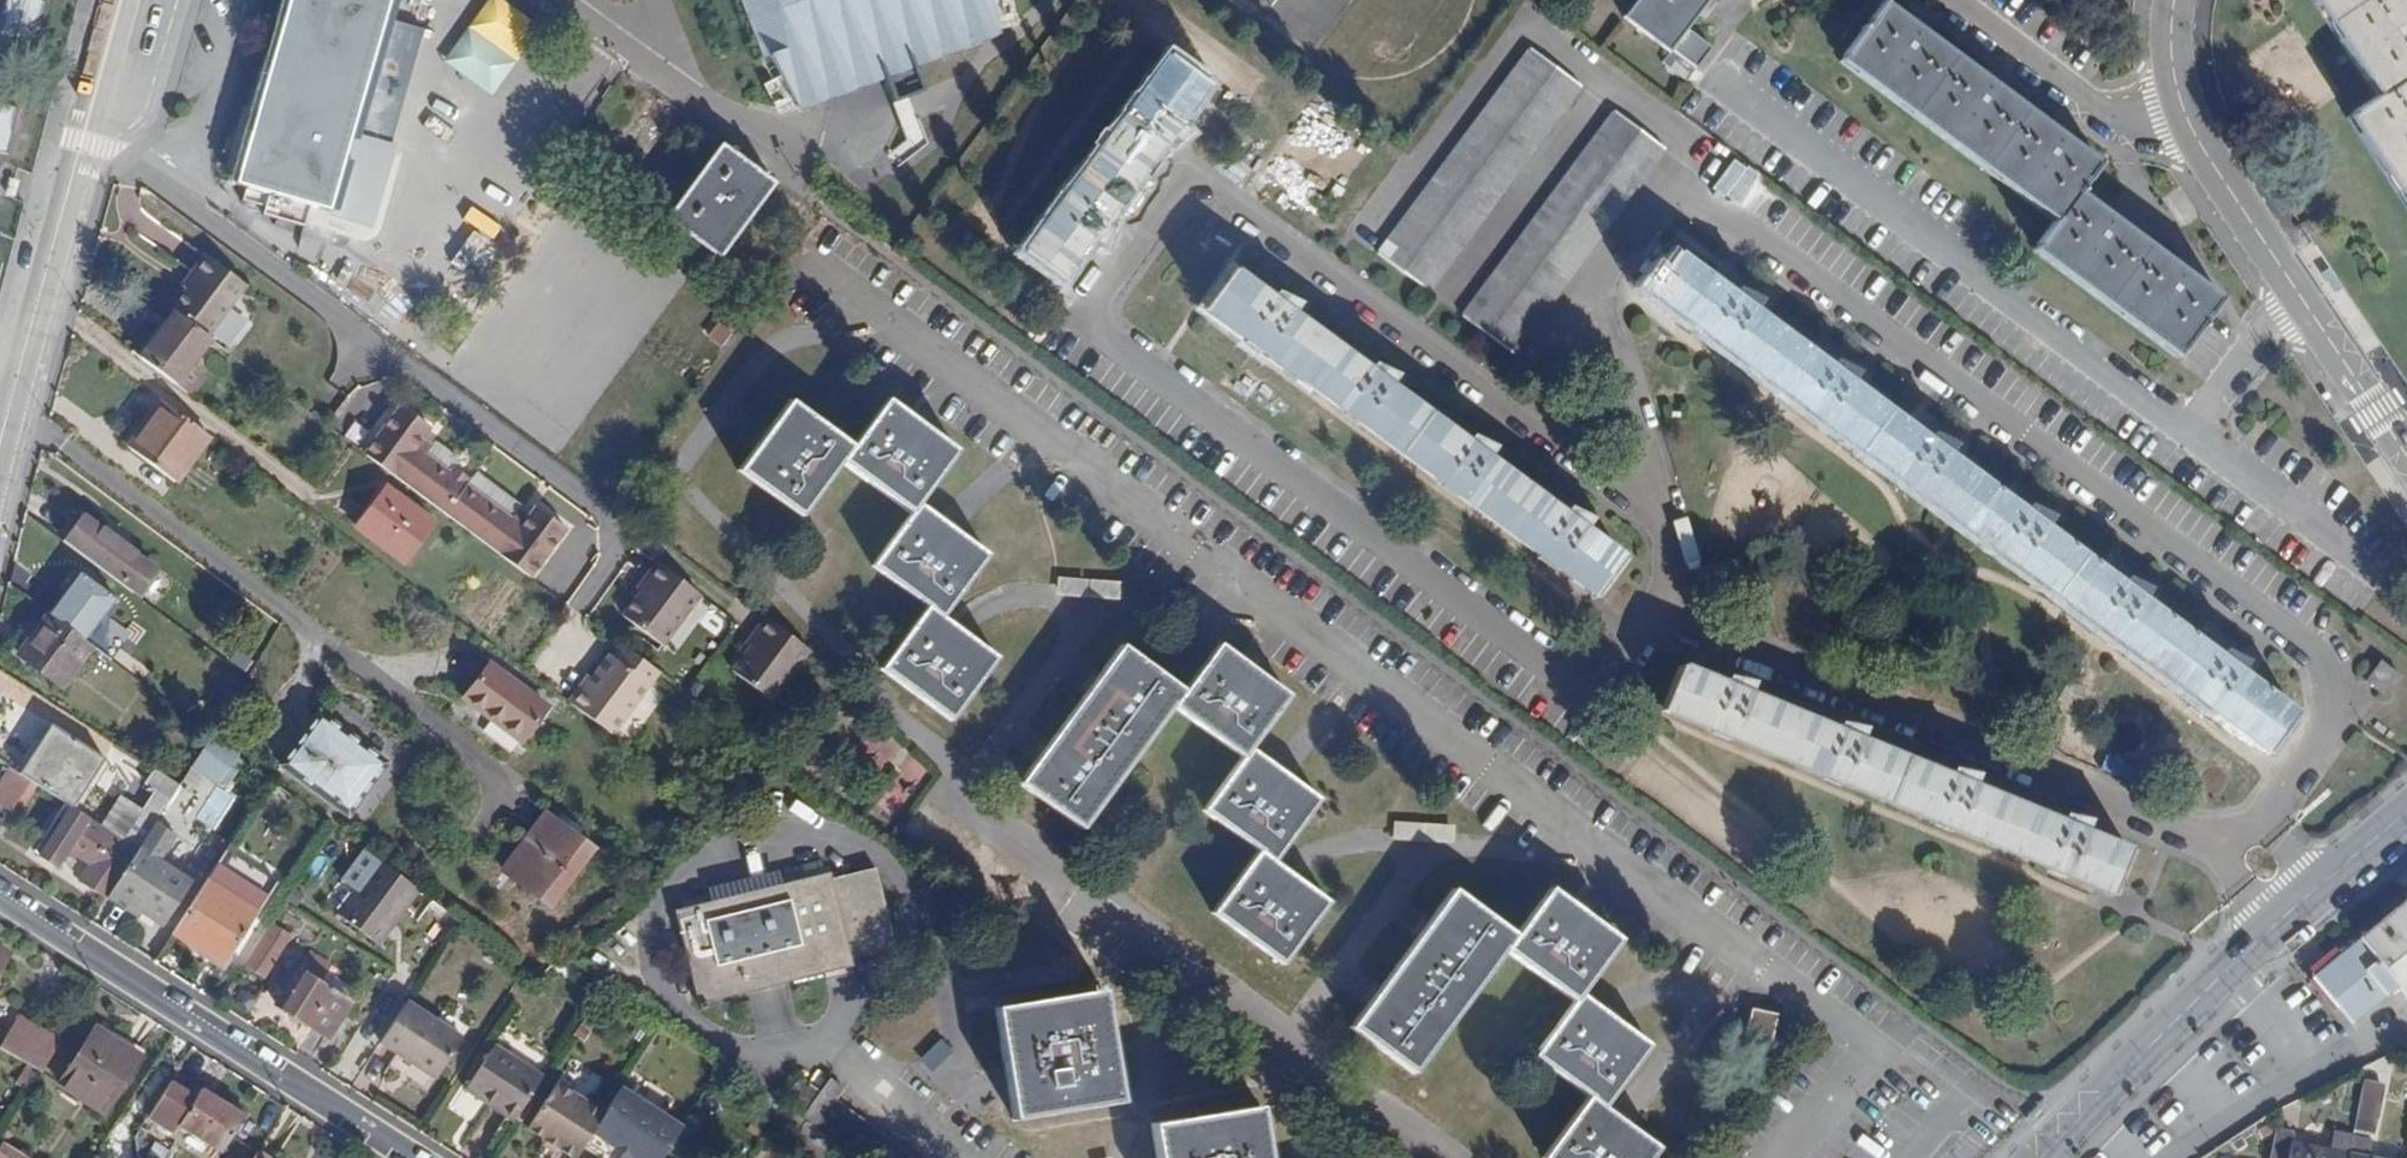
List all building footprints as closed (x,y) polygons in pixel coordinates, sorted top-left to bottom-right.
[(47,0),(45,0),(7,0),(0,31),(0,39),(37,47),(47,0)] [(388,152),(424,30),(384,19),(390,0),(289,0),(235,183),(354,218),(374,148),(388,152)] [(801,111),(894,75),(997,35),(989,0),(740,0),(762,56),(769,54),(801,111)] [(1685,31),(1708,0),(1639,0),(1625,19),(1670,52),(1662,63),(1686,81),(1694,71),(1692,70),(1708,47),(1685,31)] [(2406,79),(2406,11),(2400,0),(2312,0),(2378,99),(2347,119),(2406,208),(2406,80),(2406,79)] [(2221,300),(2078,194),(2099,165),(1883,4),(1840,62),(2055,222),(2034,250),(2177,357),(2221,300)] [(1377,253),(1428,292),(1580,87),(1529,49),(1377,253)] [(1114,224),(1109,220),(1162,148),(1168,153),(1188,138),(1176,129),(1209,85),(1167,56),(1021,252),(1061,283),(1095,238),(1105,246),(1114,224)] [(10,153),(19,106),(0,102),(0,151),(10,153)] [(1463,316),(1513,354),(1665,150),(1614,113),(1463,316)] [(718,258),(773,183),(719,144),(665,219),(718,258)] [(1928,429),(1923,435),(1842,376),(1851,366),(1827,356),(1824,362),(1754,310),(1762,299),(1739,290),(1735,296),(1678,254),(1647,295),(2267,755),(2298,713),(2238,669),(2246,659),(2222,650),(2218,655),(2137,595),(2146,585),(2124,576),(2120,581),(2042,523),(2049,513),(2025,505),(2022,509),(1942,449),(1949,439),(1928,429)] [(174,314),(206,338),(243,287),(200,256),(187,273),(194,278),(183,291),(169,311),(174,314)] [(1365,367),(1296,315),(1303,306),(1281,295),(1276,301),(1236,272),(1206,312),(1595,600),(1626,559),(1582,527),(1590,516),(1567,507),(1563,513),(1484,453),(1491,444),(1468,434),(1464,440),(1385,381),(1393,371),(1370,360),(1365,367)] [(177,287),(183,291),(194,278),(187,273),(177,287)] [(202,378),(189,369),(210,341),(206,338),(174,314),(140,358),(190,394),(202,378)] [(125,446),(135,453),(170,406),(161,399),(125,446)] [(931,486),(957,451),(888,399),(862,434),(931,486)] [(741,470),(802,515),(842,461),(912,512),(873,566),(928,606),(883,667),(952,719),(998,658),(942,617),(989,555),(918,504),(931,486),(862,434),(853,446),(791,401),(741,470)] [(135,453),(178,484),(213,438),(170,406),(135,453)] [(533,508),(518,527),(413,449),(427,429),(397,406),(363,453),(528,577),(562,530),(533,508)] [(356,528),(404,564),(436,521),(387,485),(356,528)] [(86,513),(67,540),(109,570),(136,591),(156,565),(86,513)] [(621,616),(660,646),(698,594),(654,561),(643,576),(649,580),(639,593),(621,616)] [(50,614),(84,640),(114,598),(81,572),(50,614)] [(634,588),(639,593),(649,580),(643,576),(634,588)] [(14,654),(63,691),(96,648),(84,640),(50,614),(46,611),(14,654)] [(732,670),(772,699),(809,648),(765,616),(754,632),(758,635),(749,647),(732,670)] [(745,644),(749,647),(758,635),(754,632),(745,644)] [(1193,679),(1263,731),(1289,696),(1219,644),(1193,679)] [(649,683),(657,672),(620,645),(612,656),(649,683)] [(1214,912),(1282,963),(1328,902),(1273,861),(1319,799),(1250,748),(1263,731),(1193,679),(1184,691),(1122,646),(1021,783),(1083,828),(1174,705),(1243,757),(1204,811),(1259,851),(1214,912)] [(567,701),(611,734),(649,683),(612,656),(609,654),(592,678),(583,691),(577,687),(567,701)] [(2365,683),(2385,697),(2400,676),(2380,661),(2365,683)] [(464,699),(521,742),(548,706),(490,664),(464,699)] [(2061,813),(2057,821),(1967,783),(1972,771),(1948,767),(1945,774),(1854,736),(1859,725),(1833,721),(1830,727),(1748,692),(1753,681),(1728,677),(1725,683),(1681,666),(1662,710),(2112,895),(2130,850),(2080,830),(2086,818),(2061,813)] [(577,687),(583,691),(592,678),(586,674),(577,687)] [(348,816),(388,762),(320,711),(279,765),(348,816)] [(30,780),(72,807),(103,759),(52,726),(21,774),(30,780)] [(854,752),(879,772),(897,749),(871,729),(854,752)] [(184,783),(214,802),(243,758),(213,738),(184,783)] [(894,817),(929,769),(911,755),(876,804),(894,817)] [(10,766),(0,782),(0,805),(10,811),(30,780),(21,774),(10,766)] [(139,850),(141,848),(182,784),(155,768),(145,784),(156,791),(144,810),(124,841),(139,850)] [(101,826),(124,841),(144,810),(121,795),(101,826)] [(139,850),(124,841),(101,826),(90,819),(88,821),(69,809),(39,857),(56,868),(67,851),(92,866),(81,884),(107,900),(110,894),(139,850)] [(500,873),(550,910),(596,848),(546,811),(500,873)] [(161,927),(191,881),(141,848),(139,850),(110,894),(161,927)] [(340,913),(381,943),(421,890),(380,859),(340,913)] [(851,959),(895,948),(875,868),(832,879),(830,873),(675,911),(699,1004),(852,965),(851,959)] [(726,883),(729,893),(769,882),(766,872),(726,883)] [(197,940),(227,960),(257,914),(206,880),(173,933),(193,947),(197,940)] [(1592,975),(1619,939),(1551,888),(1524,924),(1536,934),(1592,975)] [(1413,1071),(1505,950),(1574,1000),(1534,1054),(1590,1096),(1545,1157),(1546,1157),(1650,1157),(1658,1148),(1603,1106),(1649,1044),(1579,992),(1592,975),(1536,934),(1524,924),(1516,936),(1454,890),(1353,1027),(1413,1071)] [(2360,939),(2401,987),(2406,986),(2406,899),(2360,939)] [(246,969),(264,981),(292,936),(269,922),(256,943),(261,946),(246,969)] [(2401,987),(2360,939),(2313,977),(2357,1026),(2401,987)] [(327,1039),(351,1002),(321,982),(334,963),(311,948),(296,972),(290,968),(281,983),(286,987),(275,1005),(327,1039)] [(1014,1120),(1122,1102),(1103,991),(997,1008),(1014,1120)] [(435,1077),(461,1036),(406,1001),(380,1042),(435,1077)] [(1746,1035),(1771,1040),(1777,1013),(1752,1007),(1746,1035)] [(20,1017),(1,1049),(41,1073),(60,1042),(20,1017)] [(60,1086),(103,1113),(140,1054),(96,1027),(60,1086)] [(466,1089),(515,1121),(543,1077),(495,1045),(466,1089)] [(785,1099),(804,1114),(820,1092),(801,1078),(785,1099)] [(836,1099),(842,1089),(829,1080),(820,1092),(804,1114),(802,1117),(815,1126),(842,1146),(859,1157),(916,1157),(836,1099)] [(181,1124),(223,1150),(246,1114),(203,1088),(197,1097),(172,1082),(150,1117),(175,1133),(181,1124)] [(2355,1130),(2371,1134),(2381,1086),(2365,1082),(2355,1130)] [(574,1157),(576,1157),(585,1144),(605,1113),(557,1083),(527,1128),(574,1157)] [(585,1144),(605,1157),(612,1145),(616,1147),(631,1156),(633,1157),(662,1157),(682,1127),(621,1088),(605,1113),(585,1144)] [(1260,1106),(1154,1124),(1159,1157),(1269,1157),(1260,1106)] [(808,1157),(835,1157),(842,1146),(815,1126),(799,1152),(808,1157)] [(2350,1154),(2336,1151),(2292,1142),(2294,1132),(2277,1129),(2271,1157),(2349,1157),(2350,1154)] [(2336,1151),(2350,1154),(2353,1137),(2340,1135),(2336,1151)] [(2350,1154),(2365,1157),(2368,1140),(2353,1137),(2350,1154)] [(2,1145),(0,1148),(0,1157),(23,1157),(2,1145)] [(616,1147),(611,1154),(618,1157),(630,1157),(631,1156),(616,1147)]
